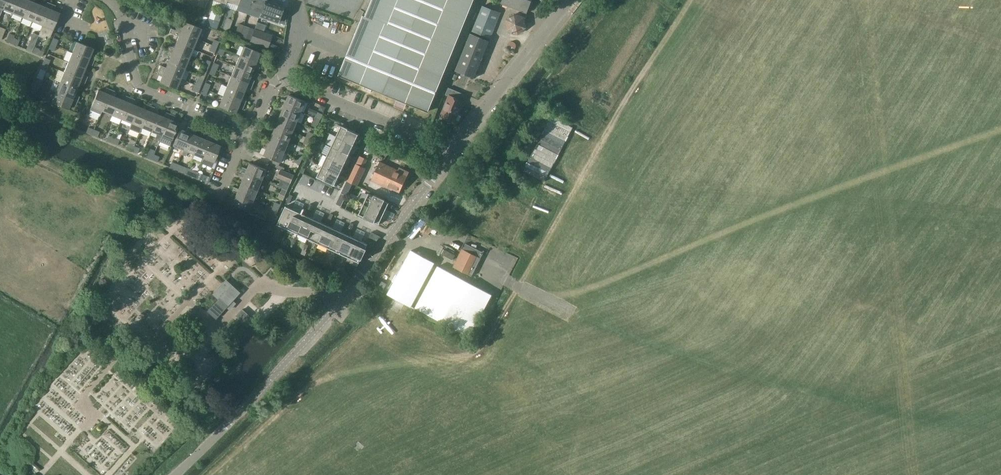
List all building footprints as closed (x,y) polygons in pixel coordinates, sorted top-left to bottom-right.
[(2,9),(11,12),(12,13),(17,0),(6,0),(2,9)] [(12,13),(22,17),(29,0),(17,0),(12,13)] [(22,17),(32,21),(39,5),(33,2),(34,0),(29,0),(22,17)] [(235,10),(246,14),(247,14),(248,13),(249,9),(252,0),(239,0),(237,5),(235,10)] [(248,13),(259,17),(259,16),(265,0),(252,0),(249,9),(248,13)] [(259,16),(277,23),(278,19),(282,6),(276,4),(265,0),(259,16)] [(474,0),(373,0),(366,16),(363,15),(339,75),(429,112),(474,0)] [(502,3),(527,13),(532,0),(503,0),(502,3)] [(39,5),(32,21),(42,26),(51,4),(52,3),(47,1),(47,2),(45,7),(39,5)] [(42,26),(38,35),(45,38),(46,36),(50,37),(52,32),(53,30),(60,14),(54,11),(56,6),(56,5),(52,3),(51,4),(42,26)] [(491,38),(501,13),(483,6),(473,30),(491,38)] [(203,16),(200,23),(205,25),(217,29),(222,15),(217,13),(214,20),(207,18),(203,16)] [(527,27),(526,19),(526,17),(525,16),(516,13),(507,19),(509,30),(519,34),(527,27)] [(227,18),(223,31),(228,32),(233,19),(227,18)] [(201,28),(184,22),(182,27),(177,25),(175,30),(196,39),(201,28)] [(254,30),(243,26),(240,36),(251,39),(254,30)] [(254,29),(254,30),(251,39),(250,42),(268,48),(272,35),(254,29)] [(192,49),(196,39),(175,30),(173,35),(178,37),(176,42),(192,49)] [(11,43),(15,35),(10,33),(6,41),(11,43)] [(475,78),(490,41),(471,33),(456,71),(475,78)] [(34,47),(35,44),(29,41),(26,49),(32,51),(33,47),(34,47)] [(94,61),(96,56),(91,54),(93,48),(76,42),(72,52),(94,61)] [(192,49),(176,42),(174,47),(169,45),(167,50),(188,59),(192,49)] [(514,42),(513,42),(512,42),(510,42),(509,42),(509,43),(508,44),(508,45),(508,46),(508,47),(508,48),(509,48),(509,49),(510,50),(511,50),(512,50),(513,50),(514,50),(515,49),(516,49),(516,48),(517,47),(517,45),(516,44),(516,43),(515,43),(514,42)] [(243,46),(239,56),(261,65),(262,61),(263,60),(258,58),(260,52),(244,45),(243,46)] [(184,69),(188,59),(167,50),(165,54),(170,57),(168,62),(184,69)] [(92,65),(94,61),(72,52),(68,62),(85,69),(87,63),(92,65)] [(239,57),(235,66),(251,73),(254,68),(254,67),(259,69),(260,65),(261,65),(239,56),(239,57)] [(85,81),(87,77),(82,75),(85,69),(68,62),(64,72),(85,81)] [(184,69),(168,62),(165,68),(160,66),(159,70),(180,79),(184,69)] [(235,66),(231,76),(252,85),(254,81),(254,80),(249,78),(251,73),(235,66)] [(176,89),(180,79),(159,70),(157,74),(162,76),(159,82),(176,89)] [(84,85),(85,81),(64,72),(60,82),(76,89),(79,83),(84,85)] [(231,76),(227,86),(243,93),(245,88),(246,87),(251,89),(252,85),(231,76)] [(77,101),(79,97),(74,94),(76,89),(60,82),(55,92),(77,101)] [(227,86),(223,96),(244,105),(246,100),(241,98),(243,93),(227,86)] [(91,106),(89,112),(99,116),(102,111),(110,90),(111,89),(106,88),(104,92),(98,90),(91,106)] [(455,122),(464,101),(460,100),(463,93),(449,88),(446,95),(449,96),(441,116),(455,122)] [(110,90),(102,111),(112,115),(118,98),(113,96),(115,91),(111,89),(110,90)] [(75,106),(77,101),(55,92),(51,102),(68,109),(70,104),(75,106)] [(306,102),(289,95),(287,101),(282,99),(280,103),(301,112),(306,102)] [(118,98),(112,115),(121,119),(130,98),(126,96),(124,101),(118,98)] [(219,106),(218,107),(235,113),(237,108),(238,107),(242,109),(243,109),(244,105),(223,96),(219,106)] [(130,98),(121,119),(131,123),(138,107),(138,106),(133,104),(135,99),(130,98)] [(297,122),(301,112),(280,103),(278,107),(283,109),(281,115),(297,122)] [(131,123),(129,129),(139,133),(141,127),(150,106),(146,104),(144,109),(138,107),(131,123)] [(150,106),(141,127),(151,131),(158,115),(153,112),(155,107),(150,106)] [(158,115),(151,131),(157,134),(154,139),(159,141),(170,114),(165,112),(164,117),(158,115)] [(170,114),(159,141),(169,146),(172,140),(179,123),(172,121),(174,116),(170,114)] [(297,122),(281,115),(278,121),(273,119),(272,123),(293,132),(297,122)] [(317,127),(321,120),(316,117),(313,123),(312,125),(317,127)] [(289,142),(293,132),(272,123),(270,128),(275,130),(273,135),(289,142)] [(336,135),(355,144),(360,134),(341,125),(336,135)] [(183,150),(192,129),(188,127),(186,132),(180,129),(173,146),(183,150)] [(306,136),(312,139),(312,137),(316,129),(310,127),(306,136)] [(193,154),(200,138),(194,135),(196,130),(192,129),(183,150),(193,154)] [(203,158),(212,137),(208,135),(206,140),(200,138),(193,154),(203,158)] [(289,142),(273,135),(270,141),(265,139),(263,143),(285,152),(289,142)] [(350,154),(355,144),(336,135),(331,146),(350,154)] [(306,136),(303,142),(307,144),(309,145),(312,139),(306,136)] [(214,163),(220,146),(214,144),(216,139),(212,137),(203,158),(214,163)] [(280,162),(285,152),(263,143),(262,147),(267,149),(264,156),(280,162)] [(327,156),(345,165),(350,154),(331,146),(326,144),(322,153),(327,155),(327,156)] [(154,154),(155,151),(150,149),(148,152),(146,157),(151,159),(153,154),(154,154)] [(302,159),(305,153),(300,150),(297,156),(302,159)] [(300,164),(302,159),(297,156),(294,162),(300,164)] [(340,175),(345,165),(327,156),(322,166),(340,175)] [(401,171),(380,162),(371,180),(392,190),(393,188),(400,192),(409,172),(402,169),(401,171)] [(267,170),(250,163),(247,169),(243,167),(241,171),(262,180),(267,170)] [(348,181),(358,185),(366,168),(356,164),(348,181)] [(322,166),(316,178),(334,187),(340,175),(322,166)] [(283,188),(288,190),(291,183),(294,175),(295,174),(282,169),(278,178),(281,179),(279,186),(283,188)] [(258,190),(262,180),(241,171),(239,176),(244,178),(242,184),(258,190)] [(258,190),(242,184),(239,189),(234,187),(232,191),(254,200),(258,190)] [(249,210),(254,200),(232,191),(231,195),(236,198),(233,204),(249,210)] [(347,195),(341,193),(336,204),(341,206),(347,195)] [(369,193),(364,203),(384,213),(389,202),(385,200),(385,199),(374,194),(374,195),(369,193)] [(364,203),(359,214),(364,216),(364,217),(375,223),(375,221),(379,223),(384,213),(364,203)] [(286,206),(277,224),(288,229),(296,211),(286,206)] [(296,211),(288,229),(298,234),(306,215),(296,211)] [(306,215),(298,234),(308,238),(317,220),(306,215)] [(317,220),(308,238),(318,243),(327,225),(317,220)] [(272,225),(266,222),(263,229),(269,232),(272,225)] [(327,225),(318,243),(329,248),(337,230),(327,225)] [(337,230),(329,248),(339,253),(347,234),(337,230)] [(347,234),(339,253),(349,257),(358,239),(347,234)] [(349,257),(347,261),(358,266),(361,259),(362,260),(367,249),(366,248),(368,244),(367,244),(358,239),(349,257)] [(455,267),(472,275),(480,258),(484,251),(475,247),(476,247),(471,244),(471,245),(466,243),(463,250),(455,267)] [(416,308),(438,266),(412,252),(402,270),(391,291),(389,293),(416,308)] [(439,266),(416,308),(468,335),(470,336),(492,295),(439,266)] [(232,300),(239,292),(232,286),(226,281),(214,294),(220,299),(209,311),(216,318),(227,306),(230,309),(235,303),(232,300)] [(247,325),(249,322),(252,319),(242,310),(237,315),(240,318),(242,320),(247,325)]
